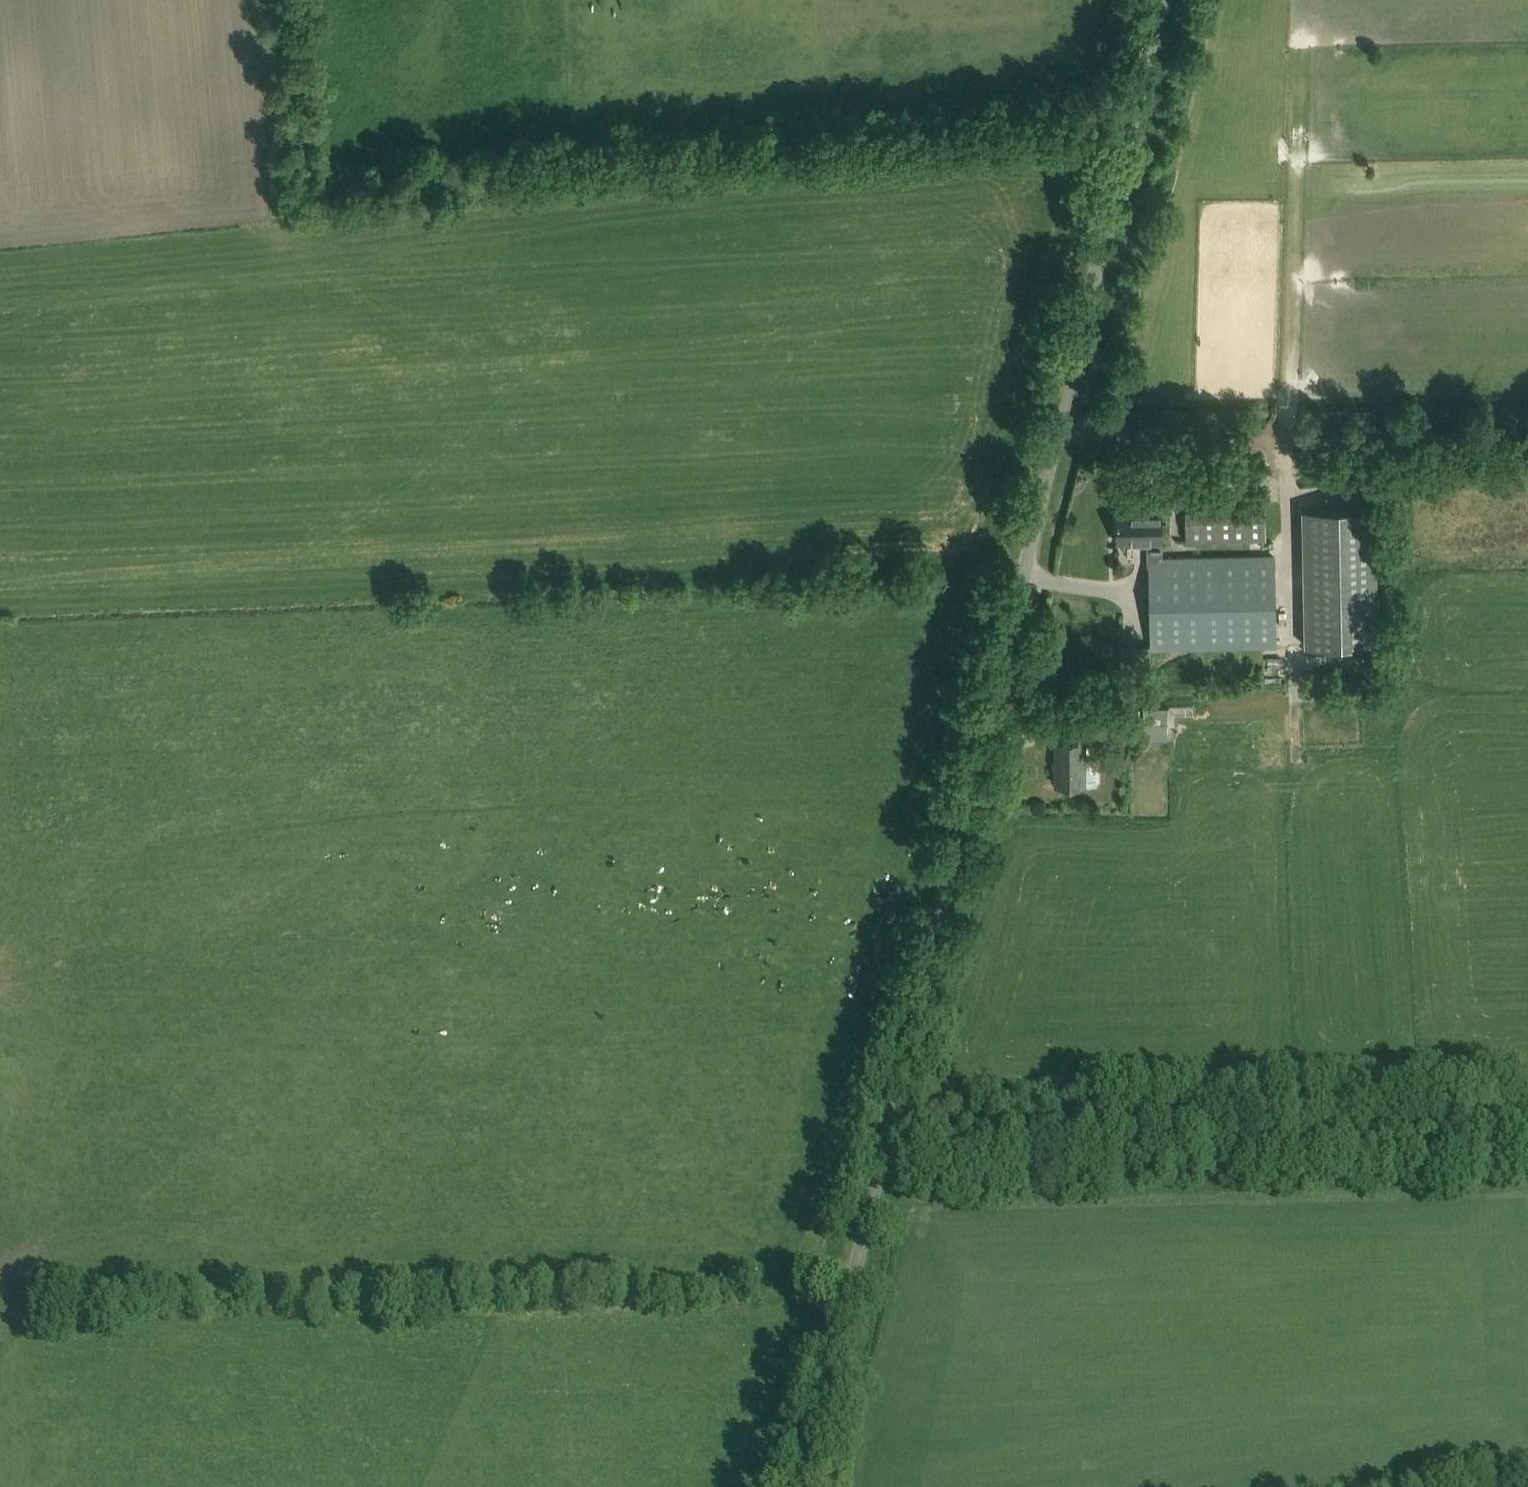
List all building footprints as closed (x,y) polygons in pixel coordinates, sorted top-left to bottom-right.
[(1150,563),(1152,648),(1276,645),(1274,556),(1163,559),(1162,500),(1117,501),(1118,538),(1148,538),(1148,563),(1150,563)] [(1310,506),(1310,643),(1386,643),(1385,506),(1310,506)] [(1266,539),(1265,510),(1265,508),(1185,510),(1186,540),(1266,539)] [(1086,741),(1092,741),(1092,728),(1072,728),(1072,740),(1056,740),(1056,785),(1086,784),(1086,741)] [(1159,737),(1159,729),(1149,729),(1149,737),(1159,737)]
